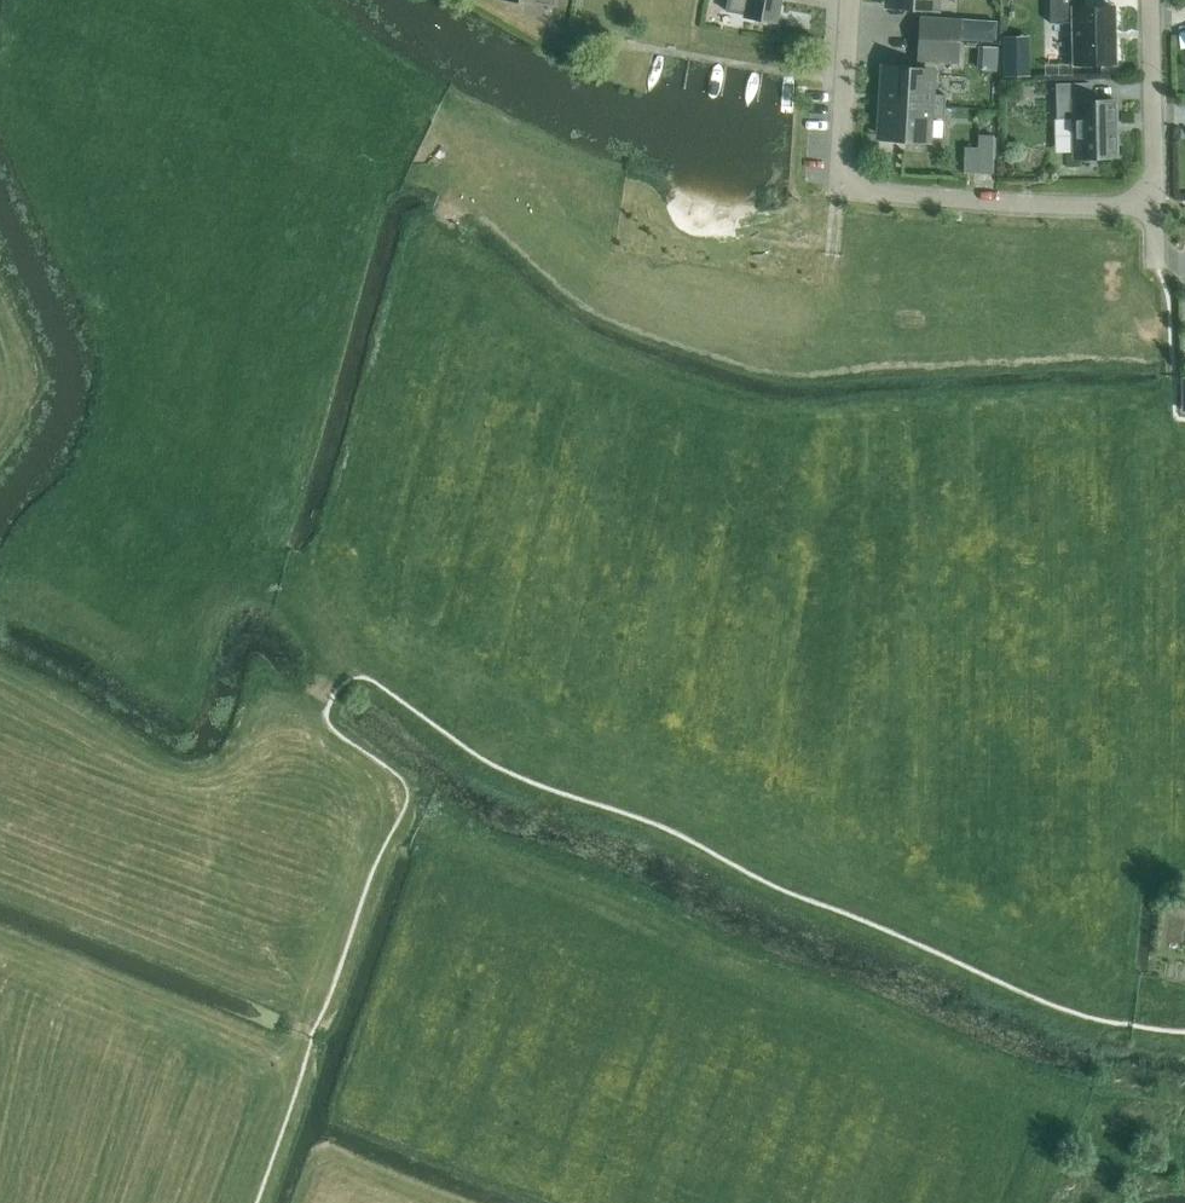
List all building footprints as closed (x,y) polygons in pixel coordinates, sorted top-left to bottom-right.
[(726,11),(745,14),(745,15),(776,20),(779,0),(728,0),(726,11)] [(1084,0),(1049,0),(1050,23),(1073,22),(1074,64),(1114,63),(1113,7),(1084,7),(1084,0)] [(919,16),(918,39),(960,41),(960,39),(961,18),(919,16)] [(961,18),(960,39),(994,41),(996,21),(961,18)] [(918,39),(917,61),(959,64),(960,41),(918,39)] [(1025,54),(1003,55),(1004,74),(1025,74),(1025,54)] [(881,92),(881,102),(944,106),(945,95),(931,94),(932,72),(883,69),(882,92),(881,92)] [(1091,100),(1090,83),(1057,84),(1057,118),(1073,118),(1074,157),(1116,156),(1115,100),(1091,100)] [(880,113),(879,135),(928,139),(929,117),(944,118),(944,106),(881,102),(880,113)] [(965,147),(964,173),(977,173),(993,174),(994,134),(978,134),(978,147),(965,147)]
